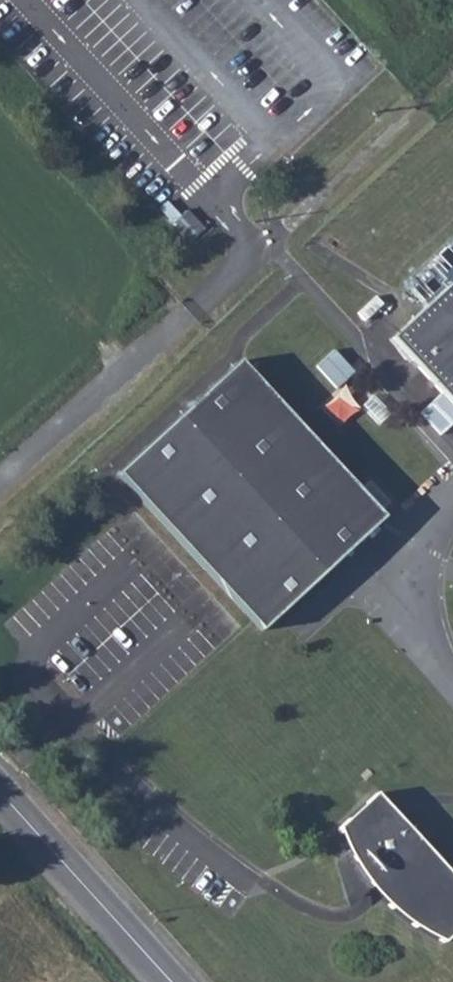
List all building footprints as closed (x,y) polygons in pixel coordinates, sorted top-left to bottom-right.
[(443,249),(434,258),(452,278),(452,259),(443,249)] [(389,338),(452,408),(452,280),(389,338)] [(169,447),(121,490),(257,632),(379,521),(235,366),(169,428),(169,447)] [(113,481),(121,490),(169,447),(169,428),(113,481)] [(378,792),(340,828),(349,850),(339,859),(350,896),(365,882),(417,924),(445,941),(452,934),(452,874),(378,792)]
